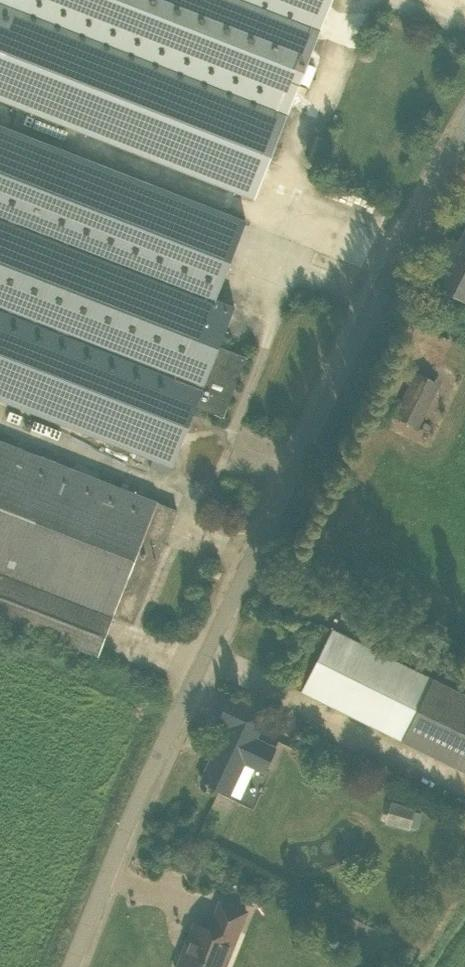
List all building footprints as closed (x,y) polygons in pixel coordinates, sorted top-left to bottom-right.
[(333,0),(0,0),(0,98),(255,198),(333,0)] [(228,267),(0,177),(0,398),(173,465),(196,405),(224,416),(247,355),(220,345),(235,305),(216,298),(228,267)] [(437,287),(464,301),(464,234),(437,287)] [(416,371),(393,417),(418,429),(441,383),(416,371)] [(178,510),(158,501),(0,440),(0,572),(113,617),(114,615),(134,623),(178,510)] [(321,623),(290,685),(464,770),(464,694),(321,623)] [(210,763),(201,781),(225,792),(234,774),(238,776),(245,762),(265,771),(276,748),(245,733),(255,710),(227,697),(214,725),(230,732),(215,765),(210,763)] [(410,830),(411,826),(416,808),(391,801),(385,823),(410,830)] [(221,901),(210,929),(199,924),(187,954),(184,953),(178,966),(220,966),(225,952),(230,954),(247,911),(221,901)]
